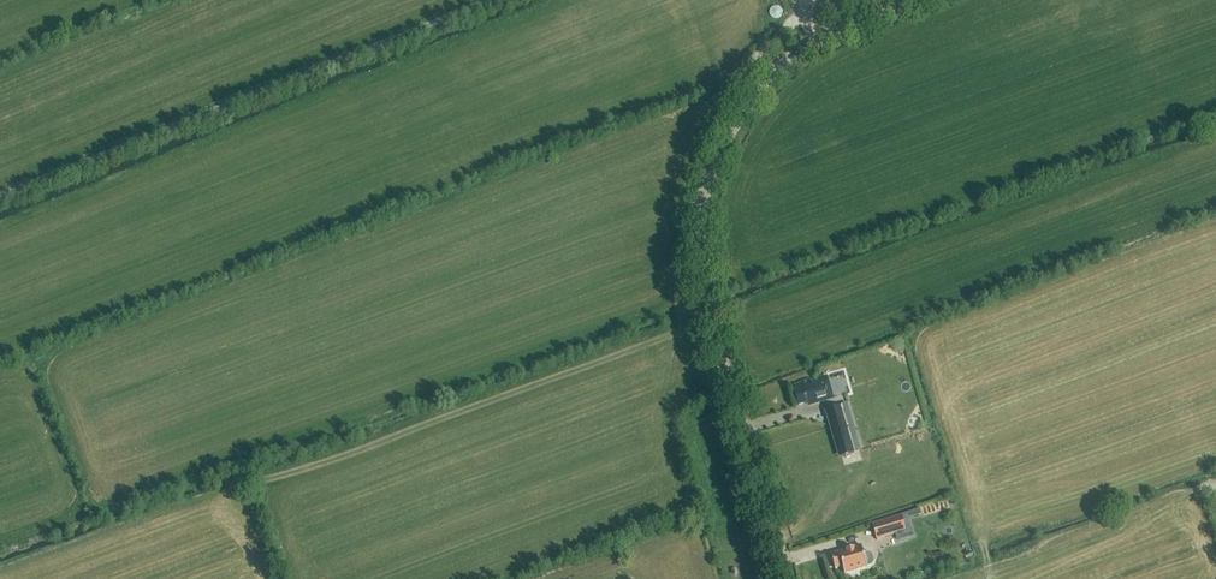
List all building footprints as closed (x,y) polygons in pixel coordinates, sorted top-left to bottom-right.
[(794,391),(798,405),(815,400),(824,398),(823,392),(826,391),(823,382),(820,383),(819,378),(809,381),(809,380),(800,382),(801,383),(794,385),(795,391),(794,390),(794,391)] [(842,456),(854,453),(840,405),(828,409),(842,456)] [(905,530),(901,515),(872,524),(876,539),(905,530)] [(873,559),(872,555),(870,552),(867,552),(863,553),(861,545),(830,554),(835,568),(842,566),(844,573),(867,566),(871,564),(873,562),(873,559)]
